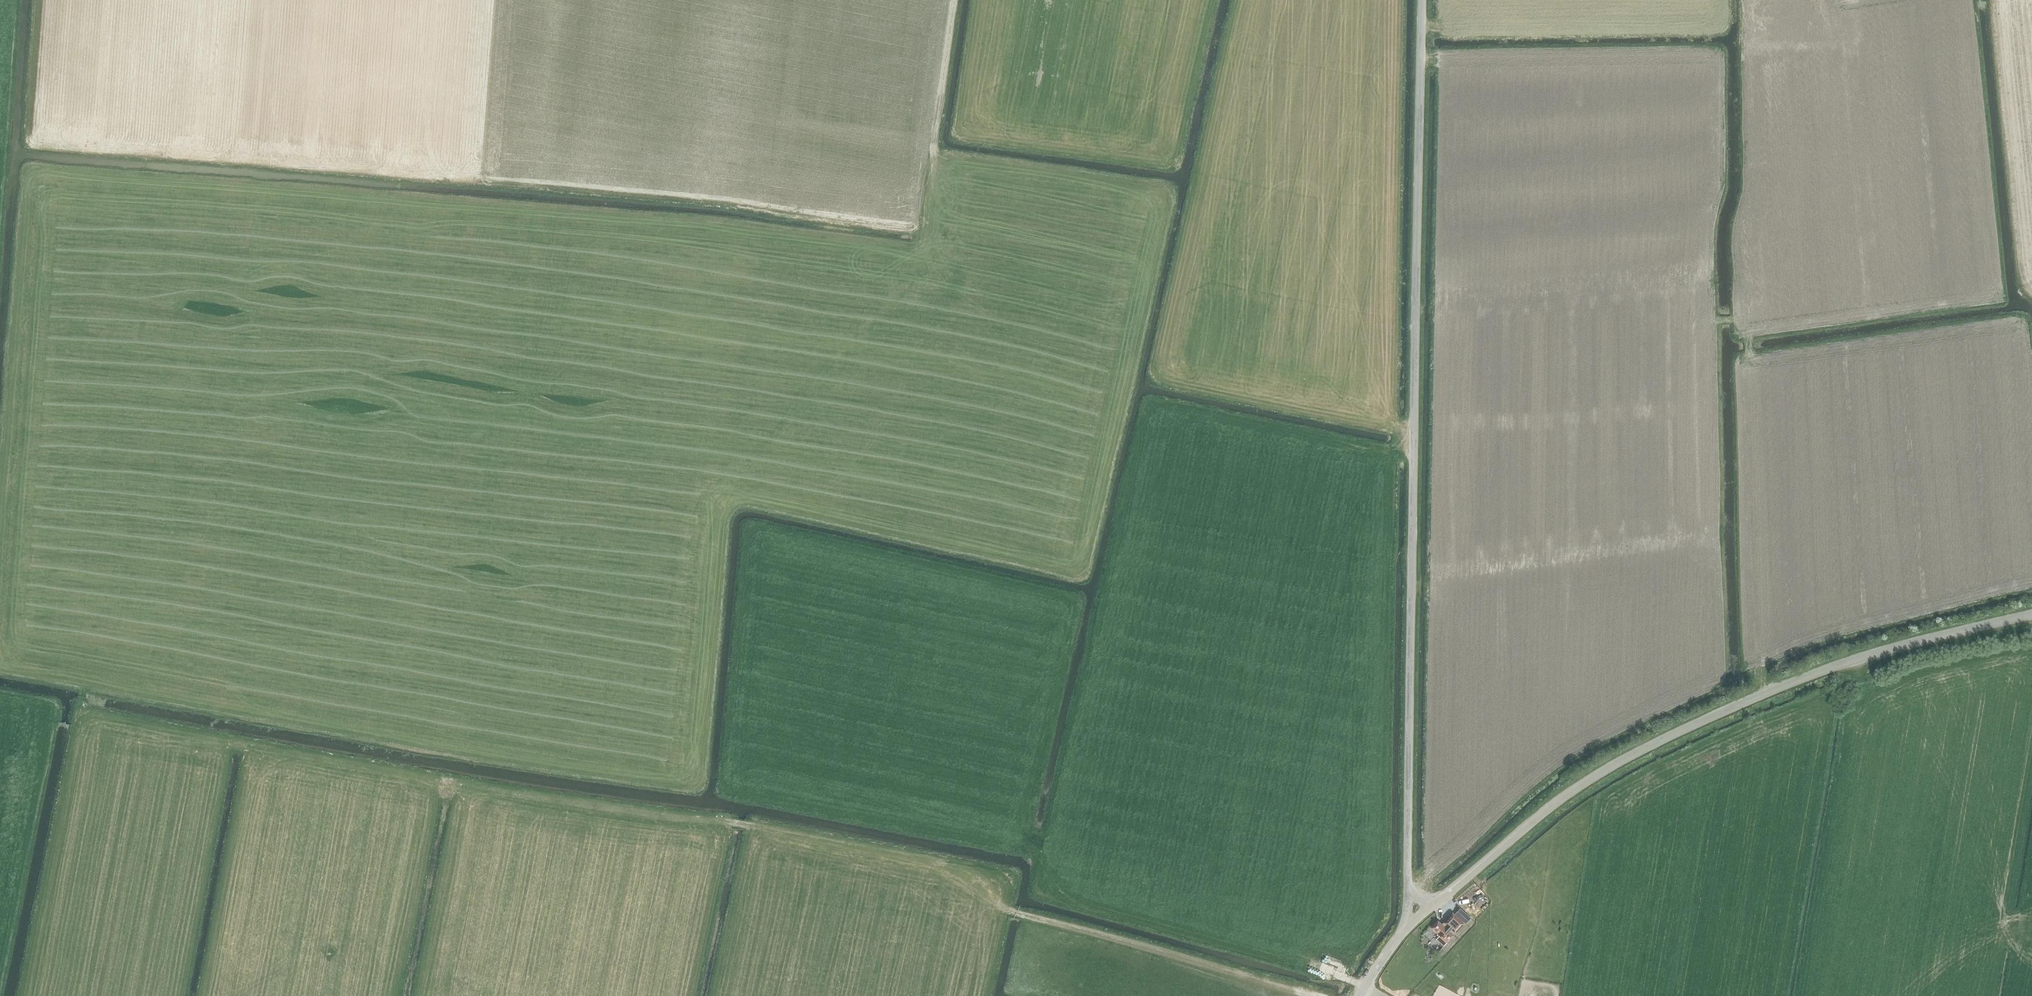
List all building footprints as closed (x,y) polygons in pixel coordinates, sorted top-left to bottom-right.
[(1471,918),(1460,908),(1454,914),(1465,924),(1471,918)] [(1453,935),(1464,924),(1452,913),(1442,924),(1438,921),(1431,928),(1437,934),(1437,935),(1439,936),(1436,939),(1444,946),(1453,935)]
